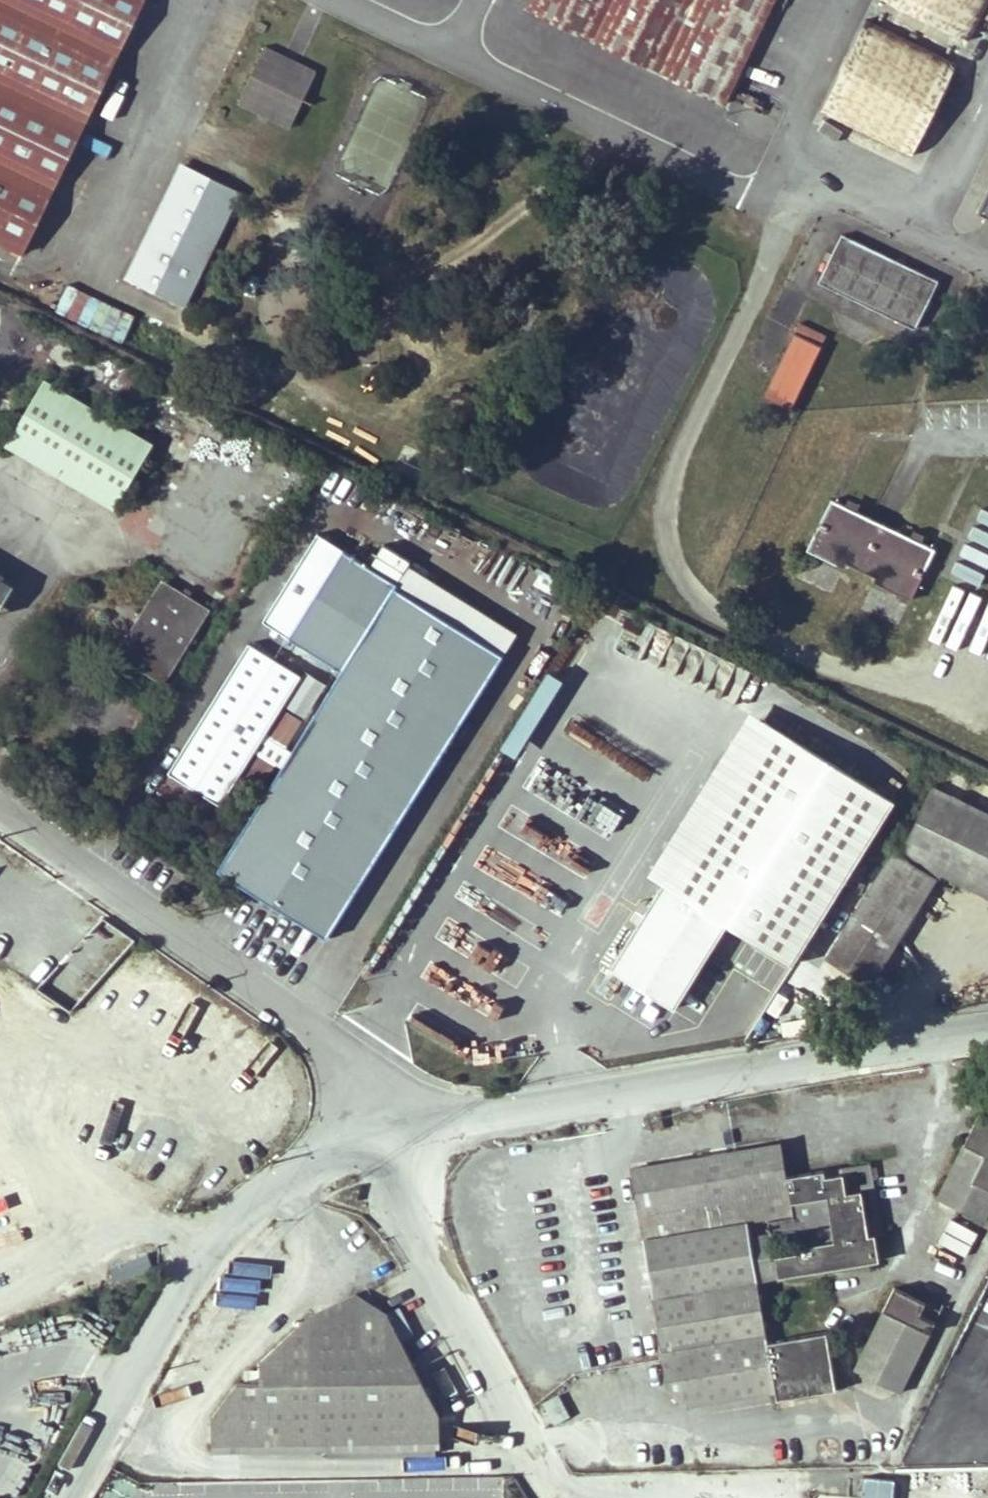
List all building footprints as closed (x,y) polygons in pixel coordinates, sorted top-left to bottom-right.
[(24,260),(147,0),(0,0),(0,249),(24,260)] [(525,9),(726,107),(778,0),(530,0),(525,9)] [(970,39),(987,2),(987,0),(889,0),(970,39)] [(958,66),(866,22),(821,115),(912,160),(958,66)] [(315,72),(264,48),(237,103),(289,127),(315,72)] [(377,76),(338,165),(388,188),(428,99),(377,76)] [(240,194),(181,166),(125,282),(183,310),(240,194)] [(978,216),(987,221),(987,195),(978,216)] [(939,281),(840,237),(819,284),(917,329),(939,281)] [(56,275),(42,301),(97,330),(111,304),(56,275)] [(825,340),(796,327),(763,398),(792,411),(825,340)] [(115,510),(155,444),(45,380),(5,447),(115,510)] [(934,551),(830,502),(808,551),(911,599),(934,551)] [(982,511),(977,521),(987,526),(987,514),(982,511)] [(973,529),(969,539),(987,548),(987,536),(973,529)] [(345,550),(324,537),(310,559),(331,572),(345,550)] [(965,547),(960,556),(987,569),(987,557),(965,547)] [(218,870),(327,939),(503,656),(396,588),(399,584),(345,550),(331,572),(310,559),(268,625),(343,673),(291,755),(262,737),(299,680),(248,648),(167,775),(218,807),(254,750),(283,768),(218,870)] [(984,578),(956,565),(951,574),(980,587),(984,578)] [(15,586),(0,577),(0,610),(15,586)] [(115,656),(164,686),(210,610),(161,581),(115,656)] [(519,761),(558,681),(544,675),(505,754),(519,761)] [(846,784),(762,732),(748,754),(716,734),(701,759),(733,779),(687,853),(678,867),(603,989),(636,1009),(649,987),(681,1006),(730,927),(793,966),(897,797),(854,771),(846,784)] [(987,896),(987,814),(935,788),(901,856),(893,851),(827,957),(870,985),(941,873),(987,896)] [(664,859),(678,867),(687,853),(673,844),(664,859)] [(987,1215),(987,1111),(982,1109),(972,1130),(981,1135),(974,1149),(965,1145),(938,1199),(985,1222),(987,1215)] [(974,1149),(981,1135),(972,1130),(965,1145),(974,1149)] [(804,1336),(767,1343),(757,1282),(878,1261),(874,1235),(869,1235),(862,1191),(849,1193),(846,1193),(843,1174),(821,1178),(819,1172),(786,1177),(780,1144),(632,1168),(667,1385),(693,1405),(775,1390),(776,1399),(817,1392),(815,1379),(832,1377),(827,1342),(805,1346),(804,1336)] [(870,1164),(819,1172),(821,1178),(843,1174),(846,1193),(849,1193),(862,1191),(869,1235),(874,1235),(882,1233),(870,1164)] [(939,1245),(967,1257),(977,1233),(950,1221),(939,1245)] [(926,1303),(895,1288),(855,1370),(901,1393),(936,1322),(921,1315),(926,1303)] [(358,1294),(311,1315),(386,1314),(358,1294)] [(438,1413),(404,1347),(387,1314),(386,1314),(311,1315),(260,1362),(260,1383),(237,1384),(212,1418),(213,1452),(353,1450),(438,1448),(438,1413)] [(825,1332),(804,1336),(805,1346),(827,1342),(825,1332)] [(834,1390),(832,1377),(815,1379),(817,1392),(834,1390)] [(559,1397),(542,1404),(551,1425),(568,1418),(559,1397)] [(123,1478),(117,1489),(125,1493),(131,1483),(123,1478)] [(894,1481),(864,1479),(863,1497),(894,1497),(894,1481)]
